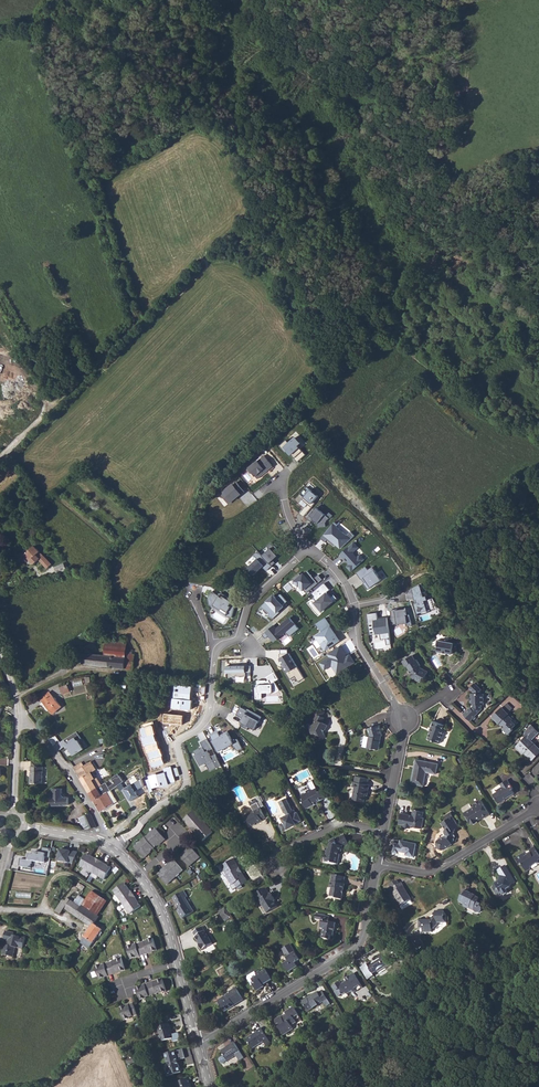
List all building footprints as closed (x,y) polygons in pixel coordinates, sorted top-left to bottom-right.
[(301,444),(296,437),(288,443),(286,441),(280,446),(286,452),(286,451),(290,456),(291,455),(297,462),(306,455),(298,446),(301,444)] [(273,467),(264,456),(247,469),(250,474),(253,472),(258,479),(273,467)] [(234,484),(233,483),(225,489),(226,490),(224,492),(225,493),(223,495),(230,504),(233,501),(233,502),(245,492),(237,482),(234,484)] [(301,513),(304,516),(315,503),(313,502),(318,496),(308,487),(301,494),(304,497),(302,499),(309,504),(301,513)] [(328,518),(315,507),(306,518),(310,522),(312,520),(317,524),(317,527),(324,527),(324,523),(328,518)] [(334,524),(323,535),(340,550),(350,539),(334,524)] [(262,555),(269,563),(278,556),(271,548),(275,545),(272,542),(264,549),(267,552),(262,555)] [(353,542),(340,554),(348,565),(345,567),(350,572),(366,559),(357,549),(358,548),(353,542)] [(26,553),(35,562),(39,559),(46,567),(52,561),(36,544),(26,553)] [(258,559),(264,566),(267,570),(272,566),(269,563),(262,555),(259,551),(254,555),(258,559)] [(258,559),(247,568),(253,575),(264,566),(258,559)] [(381,580),(372,568),(368,570),(366,567),(356,573),(361,580),(362,579),(364,583),(363,584),(368,590),(381,580)] [(305,572),(294,580),(299,586),(300,585),(307,592),(319,583),(308,570),(305,573),(305,572)] [(325,582),(312,593),(317,600),(315,602),(323,611),(336,601),(328,592),(330,589),(325,582)] [(420,585),(413,587),(415,594),(414,594),(416,600),(417,600),(418,603),(415,604),(419,615),(429,612),(425,601),(428,600),(426,596),(424,597),(420,585)] [(212,591),(209,597),(210,604),(212,606),(213,604),(221,609),(222,608),(228,611),(232,606),(230,605),(232,601),(225,596),(224,597),(212,591)] [(274,595),(266,602),(277,613),(284,607),(274,595)] [(406,623),(404,609),(390,611),(393,625),(406,623)] [(389,633),(387,618),(377,619),(376,613),(367,614),(370,635),(389,633)] [(299,628),(290,617),(277,629),(274,626),(266,631),(274,641),(286,631),(290,636),(299,628)] [(315,636),(325,650),(342,641),(326,617),(317,623),(322,631),(315,636)] [(126,657),(126,653),(127,649),(128,641),(106,638),(104,655),(111,656),(126,657)] [(456,649),(457,643),(449,642),(450,640),(444,639),(444,641),(437,640),(436,645),(438,646),(437,651),(441,652),(443,653),(446,654),(448,653),(452,654),(453,650),(453,648),(456,649)] [(354,663),(349,655),(346,656),(340,646),(326,654),(328,658),(319,663),(324,671),(331,667),(336,675),(354,663)] [(80,664),(91,665),(110,667),(111,656),(104,655),(86,653),(81,655),(80,664)] [(135,654),(132,654),(126,653),(126,657),(125,668),(133,669),(135,654)] [(304,678),(290,653),(279,660),(290,680),(294,676),(298,682),(304,678)] [(407,666),(411,673),(410,676),(421,682),(423,676),(425,677),(428,671),(421,668),(420,666),(421,665),(417,659),(416,660),(413,655),(403,661),(406,667),(407,666)] [(126,657),(111,656),(110,667),(125,668),(126,657)] [(246,675),(246,665),(226,666),(227,672),(231,673),(231,676),(246,675)] [(262,698),(262,692),(276,692),(280,689),(275,682),(279,679),(274,672),(268,676),(269,680),(258,680),(258,687),(256,688),(256,698),(262,698)] [(473,693),(471,693),(471,697),(471,701),(472,701),(472,705),(473,705),(473,706),(471,708),(469,709),(463,715),(470,722),(477,714),(482,710),(482,704),(484,704),(484,693),(482,693),(482,689),(476,682),(470,688),(473,691),(473,693)] [(70,691),(68,684),(59,687),(62,695),(70,691)] [(175,698),(192,700),(193,686),(176,684),(175,698)] [(49,692),(41,699),(53,713),(61,706),(49,692)] [(462,706),(468,697),(462,693),(455,702),(462,706)] [(175,698),(174,698),(173,708),(192,710),(193,700),(192,700),(175,698)] [(255,729),(263,716),(248,708),(247,709),(241,706),(236,715),(242,718),(240,722),(242,723),(240,725),(247,729),(249,726),(255,729)] [(455,716),(460,713),(456,706),(451,709),(455,716)] [(505,727),(504,728),(503,729),(508,734),(513,730),(512,728),(515,725),(511,721),(513,719),(508,714),(509,714),(502,707),(492,717),(499,724),(499,723),(501,722),(505,727)] [(323,728),(325,729),(328,724),(322,721),(325,717),(316,713),(312,720),(313,721),(312,724),(312,726),(310,729),(312,733),(315,735),(317,740),(325,737),(324,732),(322,731),(323,728)] [(183,715),(165,714),(164,723),(183,724),(183,715)] [(440,743),(445,729),(444,729),(445,725),(434,721),(431,727),(432,728),(431,732),(428,739),(440,743)] [(154,767),(165,763),(163,756),(164,756),(161,748),(160,748),(156,735),(157,734),(154,725),(153,726),(152,724),(141,727),(144,737),(143,737),(148,753),(149,753),(154,767)] [(373,748),(379,749),(381,741),(380,740),(380,738),(381,738),(381,735),(382,735),(380,725),(368,728),(370,736),(369,736),(367,748),(373,749),(373,748)] [(526,731),(527,732),(525,734),(526,735),(527,736),(516,747),(523,753),(524,753),(532,760),(538,753),(538,748),(534,743),(533,744),(530,741),(531,740),(538,732),(532,725),(526,731)] [(218,732),(211,736),(220,751),(235,744),(238,750),(243,748),(238,737),(233,740),(228,733),(220,736),(218,732)] [(60,741),(55,736),(49,739),(54,745),(60,741)] [(84,749),(75,738),(66,744),(64,740),(61,741),(55,746),(59,751),(65,747),(66,749),(68,748),(74,757),(84,749)] [(210,771),(221,765),(215,754),(212,755),(209,751),(212,749),(207,739),(201,742),(204,747),(200,749),(200,748),(194,751),(195,754),(194,755),(200,765),(206,763),(210,771)] [(423,786),(426,772),(435,773),(436,768),(438,769),(438,763),(416,759),(415,765),(416,765),(416,769),(415,768),(412,783),(423,786)] [(92,777),(91,775),(92,775),(91,773),(97,769),(92,761),(84,765),(91,777),(92,777)] [(102,785),(99,780),(96,775),(92,777),(91,777),(84,765),(82,762),(74,767),(89,793),(102,785)] [(30,771),(31,771),(31,783),(42,783),(42,781),(43,766),(42,766),(31,766),(30,766),(30,771)] [(150,779),(146,780),(150,792),(153,791),(152,788),(161,787),(169,785),(176,782),(175,777),(179,776),(177,767),(172,769),(171,766),(164,769),(165,772),(158,774),(158,773),(149,776),(150,779)] [(115,783),(109,787),(111,790),(124,782),(119,774),(112,778),(115,783)] [(355,787),(353,799),(364,801),(366,794),(366,790),(369,790),(370,785),(368,784),(369,778),(356,776),(354,781),(356,782),(355,787)] [(506,800),(505,799),(508,796),(509,797),(515,794),(512,790),(514,789),(508,779),(501,784),(502,787),(497,790),(498,792),(493,794),(499,804),(506,800)] [(139,780),(125,789),(132,801),(139,797),(135,791),(143,787),(139,780)] [(108,792),(111,790),(109,787),(107,782),(102,785),(89,793),(94,801),(108,792)] [(318,790),(315,784),(310,787),(311,789),(313,793),(318,790)] [(54,805),(55,805),(64,806),(64,805),(68,805),(69,797),(67,797),(65,797),(62,795),(62,792),(62,788),(54,788),(54,797),(52,799),(52,803),(54,805)] [(307,793),(301,796),(304,802),(303,802),(306,809),(314,805),(313,803),(317,801),(318,802),(324,799),(321,791),(319,792),(318,790),(313,793),(311,789),(307,792),(307,793)] [(118,802),(111,790),(108,792),(114,803),(118,802)] [(114,803),(108,792),(94,801),(101,812),(114,803)] [(258,823),(262,821),(262,819),(266,817),(260,805),(256,798),(249,801),(254,811),(245,815),(247,820),(246,820),(249,826),(254,823),(257,822),(258,823)] [(296,825),(296,824),(302,821),(298,814),(297,814),(295,810),(293,811),(290,804),(287,799),(280,803),(283,808),(285,813),(287,814),(288,816),(282,819),(284,823),(279,825),(283,832),(296,825)] [(474,824),(478,822),(479,819),(478,818),(481,817),(483,818),(490,814),(482,800),(474,805),(475,807),(465,813),(472,824),(474,824)] [(399,824),(405,825),(404,826),(411,828),(411,826),(422,828),(424,818),(423,817),(424,812),(416,810),(415,816),(412,815),(401,813),(399,824)] [(189,828),(192,831),(203,822),(194,811),(184,819),(190,827),(189,828)] [(443,850),(444,849),(445,850),(450,847),(450,846),(453,844),(452,842),(455,840),(456,836),(454,833),(455,832),(455,829),(459,827),(450,812),(444,816),(447,820),(442,822),(446,830),(445,833),(446,834),(445,837),(443,837),(437,840),(436,844),(439,849),(443,850)] [(83,829),(88,829),(96,827),(96,826),(90,813),(82,816),(86,824),(82,826),(83,828),(83,829)] [(196,833),(203,841),(213,833),(203,822),(192,831),(195,834),(196,833)] [(120,828),(118,823),(110,828),(113,832),(120,828)] [(161,841),(162,842),(165,839),(161,835),(156,829),(145,838),(154,848),(161,841)] [(326,855),(325,860),(325,862),(338,865),(341,852),(342,852),(343,848),(343,846),(348,843),(344,834),(331,841),(329,849),(328,849),(327,852),(326,856),(326,855)] [(144,859),(147,855),(147,854),(154,848),(145,838),(134,847),(143,858),(144,859)] [(200,857),(190,846),(187,848),(188,850),(181,856),(189,867),(200,857)] [(50,857),(52,848),(43,847),(42,852),(33,850),(33,853),(29,853),(28,860),(21,859),(20,864),(30,866),(31,859),(44,861),(45,856),(50,857)] [(520,865),(522,864),(527,872),(531,870),(531,867),(538,863),(538,864),(538,854),(534,847),(529,850),(530,852),(531,853),(526,857),(525,855),(523,853),(516,858),(520,865)] [(60,848),(58,860),(74,862),(79,852),(60,848)] [(92,872),(99,860),(95,858),(86,853),(80,865),(92,872)] [(222,866),(225,871),(224,871),(227,875),(226,876),(232,886),(235,883),(237,887),(237,888),(248,881),(243,873),(240,874),(237,869),(239,867),(234,859),(222,866)] [(92,872),(105,879),(111,868),(102,863),(103,862),(99,860),(92,872)] [(183,870),(174,860),(169,864),(168,863),(165,866),(175,877),(183,870)] [(175,877),(165,866),(162,869),(163,870),(158,875),(167,885),(175,877)] [(497,896),(501,894),(503,895),(508,892),(507,890),(510,888),(511,886),(516,883),(505,866),(497,871),(500,875),(499,880),(499,883),(496,885),(492,887),(497,896)] [(330,896),(335,897),(335,898),(342,899),(343,894),(342,894),(343,890),(344,890),(345,884),(344,884),(346,877),(332,874),(330,888),(332,888),(330,896)] [(54,892),(65,896),(72,880),(60,876),(54,892)] [(397,898),(396,898),(401,905),(411,899),(404,886),(402,882),(391,888),(397,898)] [(121,902),(133,894),(131,890),(130,891),(124,883),(113,891),(121,902)] [(271,892),(270,893),(266,888),(256,894),(267,913),(278,906),(274,901),(273,898),(274,897),(271,892)] [(82,904),(98,915),(107,901),(91,890),(82,904)] [(194,912),(186,897),(188,896),(184,890),(173,897),(176,903),(175,903),(178,909),(180,911),(178,912),(182,919),(194,912)] [(460,903),(463,904),(465,906),(474,911),(476,912),(479,913),(482,910),(482,907),(480,906),(481,904),(477,902),(479,897),(475,896),(476,895),(467,891),(464,895),(462,894),(459,901),(460,903)] [(56,911),(62,900),(53,894),(46,904),(56,911)] [(121,902),(130,914),(141,906),(135,898),(136,897),(133,894),(121,902)] [(56,911),(60,914),(64,908),(91,926),(82,940),(91,946),(102,929),(94,924),(96,922),(78,910),(80,907),(67,898),(65,901),(63,899),(62,900),(56,911)] [(78,910),(96,922),(99,917),(82,905),(80,907),(78,910)] [(230,917),(225,908),(221,910),(219,912),(224,920),(230,917)] [(432,929),(434,929),(438,925),(438,922),(447,922),(447,916),(444,916),(444,911),(435,911),(435,916),(434,916),(431,918),(431,919),(419,919),(419,928),(423,928),(423,932),(431,932),(432,932),(432,929)] [(320,928),(323,928),(322,937),(330,939),(331,935),(333,936),(336,922),(329,921),(330,916),(316,914),(315,919),(322,920),(320,928)] [(195,937),(200,944),(199,945),(202,950),(213,944),(202,927),(194,932),(196,936),(195,937)] [(9,956),(10,952),(14,953),(16,947),(23,949),(26,938),(14,935),(14,932),(6,930),(4,939),(7,940),(6,945),(5,944),(2,954),(9,956)] [(140,943),(143,952),(147,951),(148,953),(157,950),(153,937),(147,939),(147,941),(140,943)] [(82,940),(80,943),(89,949),(91,946),(82,940)] [(130,959),(140,955),(139,953),(143,952),(140,943),(133,945),(132,944),(126,946),(130,959)] [(287,953),(289,956),(287,957),(289,961),(284,964),(288,972),(294,969),(293,968),(297,966),(297,965),(301,962),(291,944),(283,949),(286,954),(287,953)] [(388,960),(390,959),(387,955),(386,955),(384,953),(379,956),(380,959),(368,966),(366,964),(360,968),(368,980),(374,976),(373,974),(377,972),(379,973),(387,968),(386,967),(391,964),(388,960)] [(108,963),(111,972),(116,971),(116,973),(125,970),(122,957),(115,959),(116,960),(108,963)] [(103,977),(108,976),(108,974),(111,972),(108,963),(101,965),(101,964),(95,966),(99,979),(103,977)] [(253,984),(257,991),(264,987),(262,984),(266,982),(267,982),(272,979),(266,970),(261,972),(260,971),(256,974),(257,976),(252,979),(255,984),(253,984)] [(337,991),(339,994),(342,995),(346,993),(347,994),(353,991),(354,993),(363,988),(354,973),(345,978),(347,981),(342,984),(341,985),(339,982),(333,986),(336,992),(337,991)] [(150,985),(153,994),(160,992),(161,993),(166,991),(162,979),(153,982),(154,984),(150,985)] [(136,987),(138,995),(140,1000),(146,998),(146,997),(153,994),(150,985),(146,986),(145,984),(136,987)] [(236,987),(229,992),(230,993),(218,1001),(225,1011),(234,1005),(234,1004),(243,998),(236,987)] [(324,1002),(326,1006),(330,1004),(323,991),(319,994),(318,992),(302,1002),(308,1011),(324,1002)] [(129,1004),(119,1007),(124,1020),(129,1018),(129,1017),(137,1014),(134,1005),(129,1006),(129,1004)] [(287,1034),(293,1029),(291,1026),(297,1022),(295,1020),(297,1019),(300,1017),(294,1007),(288,1010),(292,1016),(289,1018),(287,1015),(285,1016),(286,1018),(283,1020),(281,1016),(275,1020),(278,1025),(280,1024),(281,1026),(279,1027),(283,1033),(285,1031),(287,1034)] [(157,1027),(158,1032),(159,1032),(162,1041),(173,1038),(169,1023),(157,1027)] [(264,1042),(266,1045),(270,1043),(261,1028),(257,1031),(258,1033),(253,1035),(247,1039),(253,1048),(264,1042)] [(221,1063),(223,1063),(236,1055),(239,1061),(244,1058),(241,1053),(235,1043),(231,1045),(231,1046),(229,1048),(228,1047),(221,1051),(224,1055),(219,1057),(219,1059),(221,1063)] [(165,1054),(171,1075),(181,1073),(175,1051),(165,1054)] [(178,1086),(191,1086),(189,1079),(177,1082),(178,1086)]
